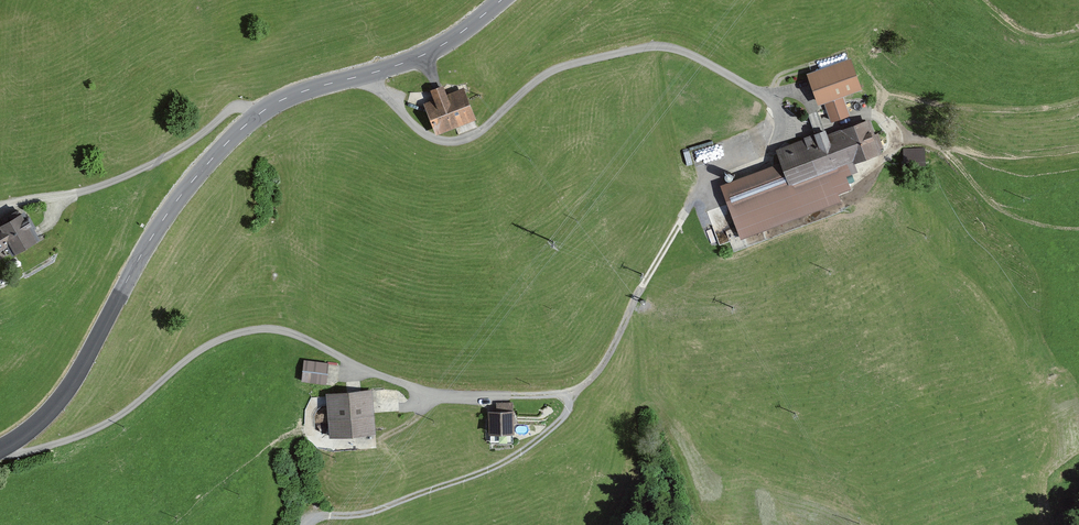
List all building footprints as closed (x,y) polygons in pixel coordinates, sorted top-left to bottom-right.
[(858,88),(848,58),(802,74),(813,103),(822,100),(839,94),(858,88)] [(471,118),(460,91),(448,96),(444,86),(429,91),(433,103),(423,107),(432,133),(471,118)] [(846,115),(839,94),(822,100),(829,121),(846,115)] [(875,151),(864,120),(773,152),(784,183),(875,151)] [(928,162),(927,142),(906,143),(907,163),(928,162)] [(793,206),(795,206),(796,206),(797,205),(798,204),(799,203),(799,202),(799,200),(798,199),(797,198),(796,197),(794,198),(793,198),(792,199),(791,200),(791,201),(791,203),(791,204),(792,205),(793,206)] [(31,239),(18,213),(0,221),(0,254),(31,239)] [(322,385),(325,365),(302,361),(299,381),(322,385)] [(371,433),(369,393),(323,396),(325,436),(371,433)] [(509,414),(485,415),(486,436),(510,436),(509,414)]
